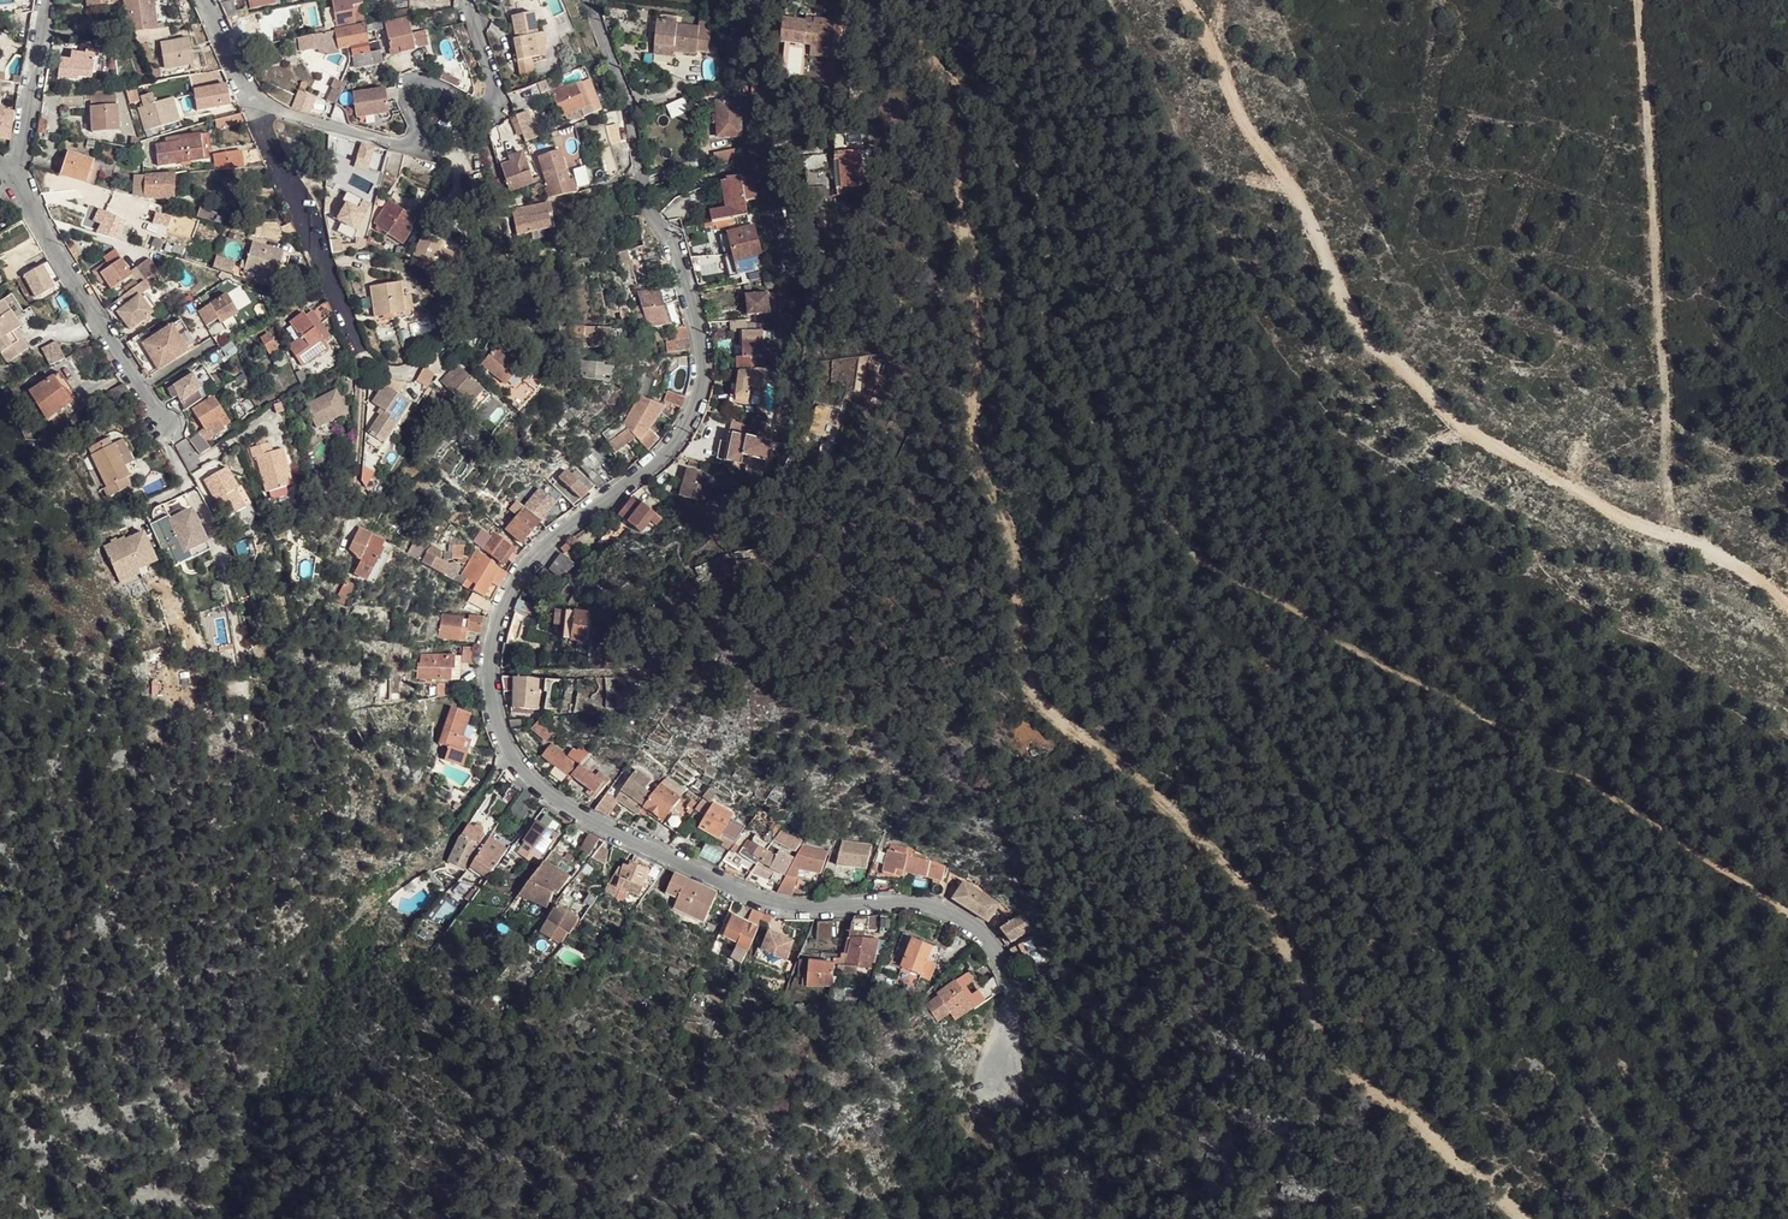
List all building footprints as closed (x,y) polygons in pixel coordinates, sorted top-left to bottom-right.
[(128,33),(133,32),(152,30),(147,0),(124,0),(126,20),(127,30),(128,33)] [(152,30),(165,28),(163,20),(157,21),(154,0),(147,0),(152,30)] [(251,10),(277,5),(277,0),(249,0),(251,10)] [(350,0),(332,0),(334,9),(337,32),(355,28),(350,0)] [(367,26),(363,6),(364,5),(363,0),(350,0),(355,28),(364,27),(367,26)] [(396,20),(408,18),(412,17),(410,0),(395,0),(396,20)] [(227,18),(247,15),(246,10),(236,13),(233,2),(221,6),(227,18)] [(337,32),(334,9),(324,11),(327,34),(335,32),(337,32)] [(531,60),(539,58),(534,36),(538,36),(534,14),(510,19),(515,41),(512,41),(517,63),(531,60)] [(455,28),(456,16),(443,15),(443,28),(455,28)] [(564,16),(553,21),(560,40),(571,37),(564,16)] [(408,18),(396,20),(384,22),(391,50),(400,48),(401,52),(429,46),(426,32),(412,34),(408,18)] [(809,19),(809,23),(802,22),(780,20),(779,44),(807,46),(807,51),(826,53),(830,20),(809,19)] [(126,20),(115,21),(117,31),(127,30),(126,20)] [(710,34),(712,22),(698,21),(698,29),(695,54),(707,55),(708,48),(710,34)] [(695,54),(698,29),(677,27),(677,24),(657,22),(654,50),(674,52),(674,55),(695,56),(695,54)] [(112,34),(110,23),(90,26),(91,36),(112,34)] [(337,32),(335,32),(335,33),(339,51),(350,48),(355,70),(383,64),(383,61),(386,61),(382,48),(369,51),(365,32),(374,30),(374,24),(367,26),(364,27),(355,28),(337,32)] [(152,30),(133,32),(136,40),(157,38),(178,34),(177,27),(165,28),(152,30)] [(313,36),(298,39),(300,52),(316,50),(316,51),(320,52),(326,50),(328,55),(329,58),(340,56),(339,51),(335,33),(327,35),(327,34),(313,36)] [(717,35),(710,34),(708,48),(715,49),(717,35)] [(538,36),(534,36),(539,58),(545,57),(541,35),(538,36)] [(194,64),(190,40),(161,44),(165,69),(194,64)] [(674,52),(654,50),(653,57),(673,59),(674,55),(674,52)] [(72,54),(71,61),(80,63),(78,78),(91,80),(94,57),(72,54)] [(59,79),(77,81),(78,78),(80,63),(71,61),(62,60),(59,79)] [(531,60),(517,63),(520,78),(534,76),(531,60)] [(202,74),(194,76),(199,89),(199,92),(230,86),(228,83),(228,81),(223,69),(208,72),(202,74)] [(445,71),(440,80),(457,88),(461,80),(445,71)] [(188,77),(173,80),(177,100),(192,97),(188,77)] [(549,84),(553,94),(565,89),(561,79),(549,84)] [(565,89),(553,94),(562,117),(566,116),(580,110),(583,117),(601,110),(598,103),(595,94),(589,80),(565,89)] [(156,84),(152,85),(155,96),(170,92),(167,81),(159,83),(156,84)] [(334,89),(328,102),(336,106),(347,86),(342,84),(336,81),(332,88),(334,89)] [(540,92),(537,85),(528,89),(532,96),(540,92)] [(515,103),(532,96),(528,89),(527,87),(512,93),(515,103)] [(134,88),(126,89),(128,98),(136,96),(134,88)] [(713,96),(712,88),(708,89),(704,90),(705,97),(713,96)] [(116,90),(85,92),(85,101),(91,101),(93,133),(120,131),(118,106),(116,106),(116,90)] [(387,90),(354,94),(357,118),(390,114),(387,90)] [(601,92),(595,94),(598,103),(604,101),(601,92)] [(180,121),(173,98),(155,103),(152,93),(141,97),(144,106),(138,108),(144,131),(152,128),(180,121)] [(741,135),(739,101),(716,102),(717,136),(741,135)] [(8,140),(11,120),(0,118),(2,109),(0,109),(0,139),(8,140)] [(580,110),(566,116),(568,123),(583,117),(580,110)] [(526,142),(543,136),(541,129),(535,131),(528,112),(516,117),(526,142)] [(247,125),(242,114),(223,120),(225,129),(247,125)] [(125,138),(138,134),(133,119),(120,123),(125,138)] [(48,122),(40,121),(38,133),(45,134),(48,122)] [(624,143),(621,126),(610,128),(613,144),(624,143)] [(152,128),(144,131),(146,137),(154,135),(152,128)] [(496,129),(492,133),(497,151),(502,149),(500,136),(498,128),(496,129)] [(833,133),(835,152),(861,149),(868,149),(866,130),(833,133)] [(557,131),(551,134),(555,148),(561,146),(557,131)] [(132,137),(130,148),(137,149),(140,139),(132,137)] [(166,145),(155,146),(157,167),(202,163),(202,162),(200,142),(166,145)] [(376,148),(364,145),(360,161),(371,164),(376,148)] [(714,152),(717,166),(736,161),(732,148),(714,152)] [(228,170),(244,169),(242,149),(226,150),(228,170)] [(835,152),(835,159),(840,158),(840,163),(842,187),(856,186),(864,185),(864,179),(863,169),(863,165),(869,165),(868,160),(862,160),(861,149),(835,152)] [(560,150),(538,156),(547,187),(548,192),(554,190),(557,196),(576,192),(572,180),(569,180),(560,150)] [(389,152),(385,171),(398,180),(405,155),(389,152)] [(506,181),(509,191),(533,183),(532,181),(523,152),(499,161),(503,172),(506,181)] [(69,155),(62,175),(99,187),(105,166),(69,155)] [(805,158),(810,197),(829,194),(831,193),(826,155),(805,158)] [(369,173),(371,164),(360,161),(359,160),(356,169),(369,173)] [(785,166),(773,171),(775,192),(787,187),(785,166)] [(573,169),(578,188),(589,186),(585,167),(573,169)] [(872,168),(863,169),(864,179),(873,178),(872,168)] [(144,196),(145,198),(174,199),(176,173),(143,176),(137,176),(137,196),(144,196)] [(746,214),(753,212),(750,198),(759,196),(755,178),(745,175),(739,173),(731,175),(729,178),(733,199),(728,201),(730,208),(739,206),(741,215),(746,214)] [(479,176),(468,180),(473,194),(484,190),(479,176)] [(729,178),(721,179),(726,208),(730,208),(728,201),(733,199),(729,178)] [(842,187),(837,187),(838,195),(857,191),(856,186),(842,187)] [(547,187),(544,188),(546,193),(548,199),(557,196),(554,190),(548,192),(547,187)] [(347,190),(341,200),(368,214),(373,204),(347,190)] [(359,231),(368,214),(341,200),(333,217),(343,223),(359,231)] [(416,220),(391,204),(376,228),(402,245),(412,232),(409,230),(416,220)] [(526,217),(514,219),(517,236),(557,229),(554,209),(551,209),(550,204),(525,209),(526,217)] [(713,221),(720,220),(735,217),(741,215),(739,206),(730,208),(726,208),(710,211),(713,221)] [(216,216),(217,215),(197,209),(195,215),(215,221),(216,216)] [(525,209),(513,211),(514,219),(526,217),(525,209)] [(493,218),(491,211),(477,214),(479,223),(493,218)] [(97,232),(102,233),(104,225),(115,229),(112,238),(117,240),(120,231),(120,230),(118,229),(121,219),(105,213),(102,223),(100,223),(97,232)] [(215,221),(215,223),(221,225),(223,218),(216,216),(215,221)] [(736,221),(735,217),(720,220),(721,226),(731,224),(732,227),(736,225),(735,222),(736,221)] [(713,221),(712,221),(714,230),(710,230),(711,236),(723,234),(721,226),(720,220),(713,221)] [(256,222),(252,234),(277,242),(296,235),(291,223),(279,229),(277,222),(256,222)] [(352,243),(359,231),(343,223),(337,235),(352,243)] [(24,224),(9,233),(16,244),(31,236),(24,224)] [(762,255),(754,224),(728,232),(729,236),(723,238),(726,249),(733,248),(740,273),(756,269),(753,258),(762,255)] [(112,238),(115,229),(104,225),(102,233),(101,235),(112,238)] [(120,231),(117,240),(129,243),(132,236),(120,231)] [(422,234),(412,256),(421,261),(431,265),(428,270),(429,270),(439,275),(445,262),(449,264),(453,254),(443,250),(438,248),(440,243),(422,234)] [(155,238),(151,246),(160,250),(164,242),(155,238)] [(364,249),(374,250),(375,246),(373,245),(374,241),(370,239),(368,242),(365,242),(364,249)] [(73,240),(66,244),(74,257),(80,252),(73,240)] [(343,246),(344,253),(364,249),(365,242),(356,240),(355,246),(343,246)] [(286,252),(255,241),(247,262),(245,270),(262,276),(263,272),(277,277),(281,266),(285,255),(286,252)] [(338,242),(330,243),(332,254),(341,253),(338,242)] [(444,243),(443,244),(445,245),(443,250),(453,254),(457,246),(449,242),(446,242),(444,243)] [(185,248),(174,245),(172,252),(183,255),(185,248)] [(403,256),(406,249),(397,248),(396,254),(403,256)] [(161,254),(159,261),(165,263),(167,256),(161,254)] [(285,255),(281,266),(286,268),(290,257),(285,255)] [(232,261),(217,256),(213,268),(232,273),(232,261)] [(148,257),(136,266),(144,278),(157,269),(148,257)] [(109,266),(100,272),(105,280),(110,287),(130,274),(120,258),(109,266)] [(106,260),(91,270),(100,284),(105,280),(100,272),(109,266),(106,260)] [(431,265),(421,261),(418,269),(428,273),(429,270),(428,270),(431,265)] [(446,278),(452,265),(449,264),(445,262),(439,275),(446,278)] [(40,268),(22,280),(36,302),(54,291),(40,268)] [(15,274),(17,279),(25,275),(22,270),(15,274)] [(263,272),(262,276),(276,281),(277,277),(263,272)] [(122,283),(127,290),(137,283),(132,276),(122,283)] [(150,288),(144,278),(137,283),(127,290),(120,296),(125,304),(117,309),(130,328),(153,312),(141,295),(150,288)] [(771,282),(753,284),(758,313),(776,311),(771,282)] [(399,283),(369,288),(373,318),(404,314),(402,298),(399,283)] [(664,288),(639,288),(641,292),(660,291),(670,324),(674,324),(667,300),(664,288)] [(677,299),(674,288),(664,288),(667,300),(677,299)] [(670,324),(660,291),(641,292),(645,306),(649,321),(650,325),(670,324)] [(219,317),(222,321),(240,312),(228,293),(211,303),(196,312),(204,325),(219,317)] [(16,317),(23,312),(11,294),(4,299),(16,317)] [(412,313),(409,297),(402,298),(404,314),(412,313)] [(0,303),(0,350),(8,363),(29,348),(23,339),(18,342),(12,333),(17,330),(21,327),(4,300),(0,303)] [(333,316),(327,302),(315,313),(314,315),(320,326),(323,324),(333,316)] [(649,321),(645,306),(635,310),(640,324),(649,321)] [(307,316),(324,342),(331,337),(323,324),(320,326),(314,315),(315,313),(314,311),(307,316)] [(307,316),(305,313),(290,323),(292,326),(286,330),(294,343),(289,346),(303,366),(328,348),(324,342),(307,316)] [(404,314),(373,318),(374,322),(412,317),(412,313),(404,314)] [(745,318),(728,321),(730,332),(747,330),(745,318)] [(181,321),(172,326),(186,349),(194,344),(181,321)] [(172,326),(143,344),(159,370),(188,352),(186,349),(172,326)] [(607,328),(571,328),(571,347),(606,348),(607,328)] [(677,328),(663,329),(665,342),(670,342),(677,341),(687,338),(686,328),(678,328),(677,328)] [(17,330),(12,333),(18,342),(23,339),(17,330)] [(738,360),(738,371),(741,370),(756,368),(766,367),(764,331),(744,332),(744,359),(738,360)] [(276,349),(269,336),(262,340),(269,353),(276,349)] [(53,343),(41,349),(49,367),(62,361),(53,343)] [(232,344),(222,350),(228,358),(237,353),(232,344)] [(512,360),(515,356),(502,344),(493,353),(508,365),(512,360)] [(276,349),(269,353),(271,357),(280,352),(278,348),(276,349)] [(493,353),(483,364),(508,385),(521,368),(516,364),(512,360),(508,365),(493,353)] [(284,358),(274,364),(277,370),(287,364),(284,358)] [(607,365),(583,361),(581,374),(583,376),(586,380),(611,384),(614,368),(606,367),(607,365)] [(508,385),(483,364),(482,367),(489,373),(484,377),(501,393),(508,385)] [(487,391),(459,365),(443,383),(470,409),(487,391)] [(67,366),(60,372),(68,382),(75,377),(67,366)] [(180,402),(184,410),(205,397),(219,389),(224,386),(215,374),(211,377),(204,367),(194,374),(198,383),(195,384),(200,392),(180,402)] [(425,368),(416,380),(427,387),(436,373),(426,367),(425,368)] [(766,367),(756,368),(741,370),(736,399),(749,401),(751,386),(765,386),(767,367),(766,367)] [(177,394),(180,402),(200,392),(195,384),(198,383),(194,374),(193,371),(165,385),(171,397),(177,394)] [(307,384),(302,371),(296,373),(301,386),(307,384)] [(30,391),(47,420),(80,398),(68,382),(60,372),(30,391)] [(244,374),(236,379),(240,384),(248,379),(244,374)] [(651,380),(643,378),(638,392),(647,395),(651,380)] [(110,413),(130,403),(119,385),(101,394),(110,413)] [(768,386),(765,386),(764,402),(759,402),(757,403),(757,406),(758,409),(761,411),(765,411),(768,386)] [(412,406),(384,387),(372,407),(381,412),(383,414),(380,419),(368,436),(384,447),(412,406)] [(345,412),(335,389),(304,403),(315,426),(345,412)] [(487,391),(470,409),(476,414),(492,396),(487,391)] [(681,407),(684,398),(668,392),(664,402),(681,407)] [(513,394),(508,400),(519,410),(524,403),(513,394)] [(213,398),(193,410),(205,428),(208,433),(202,437),(205,441),(225,430),(220,421),(226,418),(213,398)] [(632,420),(628,427),(637,438),(641,441),(650,452),(661,439),(657,435),(651,429),(664,410),(666,407),(667,406),(654,400),(649,409),(642,420),(639,422),(638,424),(632,420)] [(642,420),(649,409),(640,402),(632,414),(642,420)] [(570,411),(570,412),(575,417),(576,419),(585,412),(577,404),(570,411)] [(817,412),(811,434),(825,438),(832,409),(823,407),(817,412)] [(559,425),(563,430),(575,417),(570,412),(559,425)] [(584,416),(580,423),(588,429),(592,421),(584,416)] [(220,421),(225,430),(230,427),(229,426),(231,425),(226,418),(220,421)] [(620,418),(601,433),(616,453),(617,453),(636,438),(637,438),(628,427),(620,418)] [(195,447),(205,441),(202,437),(208,433),(205,428),(199,433),(198,433),(190,440),(191,442),(195,447)] [(771,444),(730,435),(728,444),(721,443),(717,461),(728,463),(734,464),(733,470),(741,471),(744,457),(767,463),(771,444)] [(99,443),(103,450),(111,445),(108,438),(99,443)] [(642,445),(636,438),(617,453),(620,456),(633,446),(636,449),(642,445)] [(122,440),(113,444),(124,466),(132,462),(122,440)] [(205,441),(195,447),(201,454),(211,448),(205,441)] [(271,443),(250,448),(253,458),(257,456),(267,492),(290,486),(286,471),(289,470),(284,450),(273,452),(271,443)] [(103,450),(90,456),(106,487),(103,489),(107,497),(129,486),(125,478),(129,476),(124,466),(113,444),(111,445),(103,450)] [(589,479),(598,489),(599,489),(606,484),(607,483),(594,471),(606,460),(594,446),(577,462),(590,477),(589,479)] [(709,502),(717,476),(685,466),(678,488),(681,489),(680,493),(709,502)] [(226,519),(245,508),(236,490),(238,489),(227,468),(204,481),(226,519)] [(568,488),(561,495),(574,508),(590,496),(577,483),(585,476),(584,474),(573,484),(576,488),(575,489),(574,488),(571,490),(568,488)] [(585,476),(577,483),(590,496),(598,489),(585,476)] [(495,485),(487,478),(484,486),(490,492),(495,485)] [(545,485),(539,492),(551,502),(555,498),(557,500),(559,497),(545,485)] [(245,508),(226,519),(235,535),(250,526),(256,515),(240,488),(236,490),(245,508)] [(660,492),(655,500),(661,504),(667,497),(660,492)] [(640,504),(633,499),(618,518),(625,524),(640,504)] [(654,516),(640,504),(625,524),(638,534),(649,521),(654,516)] [(539,522),(523,508),(519,513),(506,528),(522,543),(539,522)] [(192,511),(153,529),(168,561),(171,559),(207,543),(192,511)] [(654,516),(649,521),(656,527),(660,521),(654,516)] [(479,535),(480,536),(488,542),(492,536),(483,529),(479,535)] [(384,545),(358,531),(347,553),(355,560),(356,563),(358,564),(360,564),(353,577),(366,583),(383,551),(381,550),(384,545)] [(482,549),(499,562),(511,546),(495,533),(492,536),(488,542),(483,548),(482,549)] [(416,562),(432,538),(424,534),(407,557),(416,562)] [(124,541),(104,551),(117,577),(136,568),(138,572),(157,564),(143,535),(125,543),(124,541)] [(483,548),(488,542),(480,536),(475,542),(483,548)] [(464,549),(465,548),(466,543),(450,537),(449,546),(449,553),(445,553),(444,560),(452,561),(452,560),(458,562),(459,558),(453,557),(453,546),(464,546),(464,549)] [(497,585),(505,573),(466,542),(466,548),(465,548),(464,549),(464,546),(453,546),(453,557),(459,558),(458,562),(457,563),(450,565),(436,557),(436,558),(428,553),(418,563),(471,591),(490,601),(497,585)] [(207,543),(172,559),(175,567),(211,551),(207,543)] [(569,543),(562,549),(565,553),(572,548),(569,543)] [(384,545),(381,550),(383,551),(366,583),(373,587),(393,550),(384,545)] [(511,546),(499,562),(503,565),(515,549),(511,546)] [(513,552),(508,559),(512,563),(513,562),(518,556),(513,552)] [(576,563),(563,556),(551,570),(564,578),(576,563)] [(136,568),(117,577),(122,588),(142,579),(138,572),(136,568)] [(343,608),(354,588),(345,584),(334,603),(343,608)] [(490,601),(471,591),(466,601),(487,611),(490,601)] [(524,611),(538,617),(542,609),(528,603),(524,611)] [(575,614),(555,611),(553,623),(563,625),(563,639),(583,641),(586,641),(589,640),(592,616),(575,614)] [(445,638),(449,616),(441,615),(437,638),(441,638),(445,638)] [(464,617),(463,618),(449,616),(445,638),(459,639),(461,633),(467,633),(480,634),(485,618),(464,617)] [(473,665),(474,649),(463,648),(462,664),(473,665)] [(417,662),(417,678),(459,678),(459,654),(421,653),(421,662),(417,662)] [(515,690),(516,676),(502,676),(504,685),(505,692),(510,691),(515,690)] [(540,712),(540,678),(516,676),(515,690),(515,710),(540,712)] [(439,683),(438,698),(446,696),(446,683),(439,683)] [(451,708),(440,745),(449,748),(446,760),(463,766),(468,753),(462,751),(466,738),(463,737),(470,714),(451,708)] [(513,719),(511,720),(512,725),(514,729),(529,728),(528,719),(515,719),(513,719)] [(539,722),(533,729),(547,741),(552,733),(539,722)] [(472,739),(466,738),(462,751),(468,753),(472,739)] [(552,744),(542,756),(570,777),(572,775),(580,765),(581,765),(570,756),(569,757),(552,744)] [(570,756),(581,765),(590,754),(581,746),(577,751),(574,748),(570,756)] [(580,765),(572,775),(590,789),(587,793),(595,799),(611,780),(600,771),(595,777),(580,765)] [(637,769),(633,775),(622,790),(645,807),(657,790),(649,784),(652,779),(637,769)] [(622,790),(633,775),(625,770),(624,770),(618,778),(611,787),(608,792),(616,798),(622,790)] [(665,779),(661,785),(679,797),(683,792),(665,779)] [(514,781),(513,783),(522,790),(523,788),(514,781)] [(484,817),(497,825),(507,812),(522,790),(513,783),(501,800),(497,797),(484,817)] [(679,797),(661,785),(657,790),(645,807),(664,820),(679,797)] [(507,812),(521,821),(526,813),(521,809),(531,795),(522,790),(507,812)] [(622,790),(616,798),(619,800),(639,815),(640,813),(645,807),(622,790)] [(616,798),(608,792),(595,809),(605,813),(609,815),(619,800),(616,798)] [(697,803),(694,809),(697,811),(706,799),(702,797),(697,803)] [(458,802),(453,807),(461,813),(465,806),(458,802)] [(720,837),(734,812),(712,802),(699,826),(720,837)] [(465,806),(461,813),(464,815),(470,807),(467,805),(466,804),(465,806)] [(645,807),(640,813),(645,817),(648,813),(662,823),(664,820),(645,807)] [(675,810),(665,826),(678,833),(688,817),(675,810)] [(484,817),(477,812),(468,827),(462,837),(474,844),(481,834),(489,838),(493,832),(497,825),(484,817)] [(688,817),(678,833),(688,838),(700,817),(692,812),(688,817)] [(541,820),(539,823),(556,835),(558,832),(541,820)] [(539,823),(537,822),(524,841),(544,855),(558,836),(556,835),(539,823)] [(756,834),(752,842),(767,851),(770,847),(775,840),(778,835),(777,834),(782,826),(774,822),(764,840),(756,834)] [(493,832),(489,838),(499,845),(504,839),(493,832)] [(767,851),(765,854),(792,866),(797,857),(799,855),(796,853),(802,840),(781,832),(780,834),(779,834),(778,837),(777,837),(776,840),(775,840),(770,847),(767,851)] [(448,861),(463,871),(466,866),(468,866),(470,862),(472,862),(484,846),(489,838),(481,834),(474,844),(462,837),(454,850),(448,861)] [(588,834),(577,847),(588,855),(600,840),(588,834)] [(731,849),(735,842),(727,837),(721,844),(731,849)] [(489,838),(484,846),(471,867),(487,878),(493,868),(494,869),(507,851),(499,845),(489,838)] [(763,853),(740,839),(731,852),(755,865),(763,853)] [(871,846),(843,841),(839,865),(866,869),(871,846)] [(630,853),(612,845),(609,855),(624,861),(630,853)] [(890,851),(879,846),(869,878),(881,878),(881,874),(883,874),(883,875),(898,879),(899,875),(925,881),(926,878),(934,880),(943,881),(947,866),(926,859),(927,856),(913,853),(914,850),(891,845),(890,851)] [(828,853),(803,846),(799,855),(797,857),(796,868),(821,873),(828,853)] [(792,866),(765,854),(751,873),(782,885),(792,866)] [(665,869),(634,855),(630,863),(632,864),(645,869),(642,878),(644,879),(644,881),(652,885),(665,869)] [(796,868),(797,857),(792,866),(782,885),(778,892),(787,894),(789,887),(791,887),(795,875),(792,875),(796,868)] [(570,877),(543,862),(537,869),(523,887),(517,895),(546,908),(553,893),(558,894),(570,877)] [(613,876),(619,878),(622,870),(628,872),(630,867),(622,864),(613,876)] [(630,867),(628,872),(622,870),(619,878),(615,888),(621,891),(639,897),(643,888),(641,887),(644,881),(644,879),(642,878),(645,869),(632,864),(630,867)] [(839,865),(828,864),(824,874),(864,880),(866,869),(839,865)] [(590,870),(584,866),(566,889),(571,891),(573,887),(575,888),(581,879),(582,880),(590,870)] [(821,873),(796,868),(792,875),(795,875),(800,876),(819,878),(821,873)] [(675,874),(666,893),(676,898),(677,899),(673,908),(703,922),(717,894),(675,874)] [(800,876),(795,875),(791,887),(789,887),(787,894),(796,896),(798,890),(796,890),(800,876)] [(619,878),(613,876),(607,885),(615,888),(619,878)] [(946,897),(948,882),(943,881),(934,880),(931,893),(946,897)] [(956,899),(990,923),(1001,908),(966,884),(956,899)] [(607,885),(599,894),(618,899),(621,891),(615,888),(607,885)] [(571,891),(566,889),(554,905),(555,906),(539,932),(558,944),(564,934),(567,936),(577,918),(566,912),(578,894),(571,891)] [(597,898),(588,895),(583,902),(591,905),(597,898)] [(763,915),(752,909),(745,924),(756,929),(763,915)] [(1033,929),(1023,913),(1013,919),(1014,922),(1006,929),(1013,939),(1021,934),(1023,936),(1033,929)] [(854,917),(850,929),(845,953),(842,953),(839,965),(846,965),(852,939),(868,940),(868,932),(869,918),(854,917)] [(745,924),(732,918),(723,937),(736,943),(745,924)] [(816,924),(817,939),(836,938),(835,923),(816,924)] [(756,929),(745,924),(736,943),(735,948),(736,949),(746,955),(757,929),(756,929)] [(957,930),(949,945),(955,949),(965,936),(957,930)] [(485,935),(478,931),(466,949),(467,950),(466,952),(471,955),(485,935)] [(794,941),(771,931),(763,948),(787,959),(794,941)] [(884,943),(888,934),(868,932),(868,940),(879,941),(878,943),(884,943)] [(1020,939),(1028,955),(1034,946),(1028,934),(1020,939)] [(963,956),(975,944),(971,941),(965,936),(955,949),(963,956)] [(845,967),(873,968),(878,943),(879,941),(868,940),(852,939),(846,965),(845,967)] [(933,948),(914,940),(903,967),(921,974),(923,975),(928,962),(933,948)] [(463,948),(436,943),(436,946),(434,945),(433,950),(462,955),(463,948)] [(934,944),(933,948),(928,962),(935,965),(942,948),(939,946),(934,944)] [(746,955),(736,949),(730,959),(739,965),(746,955)] [(835,964),(801,961),(799,979),(808,979),(807,987),(835,987),(838,978),(834,978),(835,964)] [(935,965),(928,962),(923,975),(921,974),(920,977),(930,980),(936,965),(935,965)] [(682,972),(670,968),(669,974),(681,978),(682,972)] [(927,1004),(939,1020),(951,1012),(956,1019),(971,1009),(998,993),(1002,992),(1001,988),(997,977),(996,974),(980,989),(973,994),(969,996),(963,988),(967,985),(978,977),(973,969),(957,979),(938,992),(940,995),(927,1004)] [(885,974),(876,972),(875,979),(883,980),(884,980),(885,974)] [(883,980),(875,979),(874,985),(882,987),(883,980)] [(967,985),(963,988),(969,996),(973,994),(967,985)]
